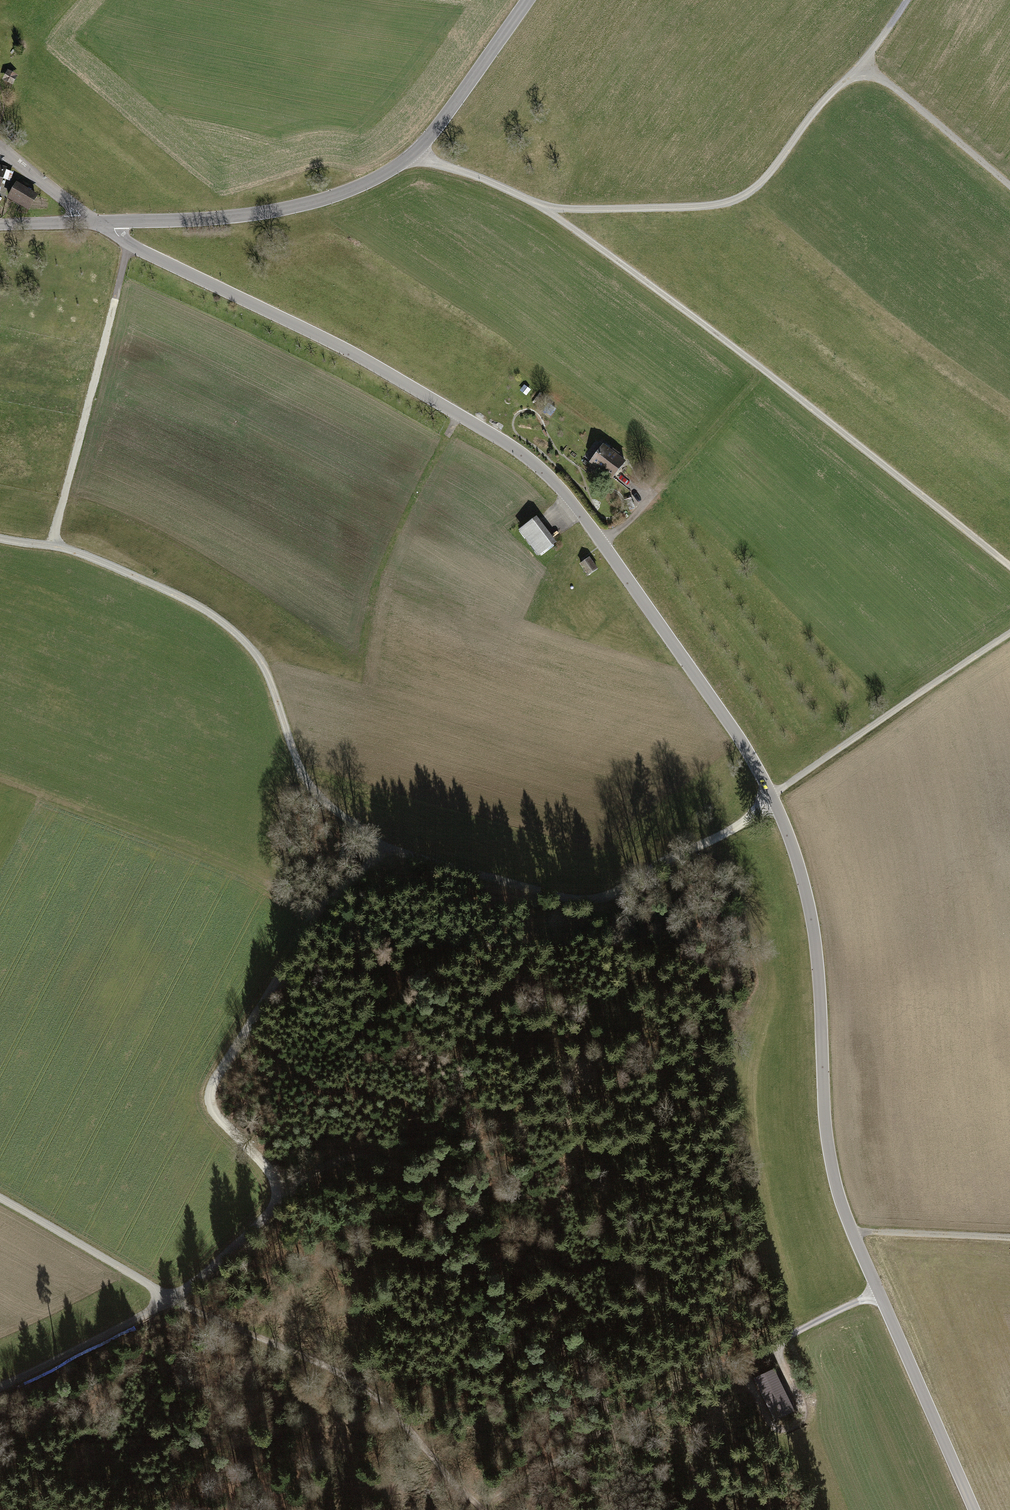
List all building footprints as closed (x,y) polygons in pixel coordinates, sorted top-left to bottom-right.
[(7,72),(2,82),(13,87),(18,77),(7,72)] [(14,180),(5,196),(27,209),(36,193),(14,180)] [(606,448),(591,466),(614,483),(628,465),(606,448)] [(537,521),(518,535),(538,561),(557,547),(537,521)] [(590,558),(580,565),(588,576),(598,569),(590,558)] [(772,1365),(757,1372),(777,1411),(792,1404),(772,1365)]
